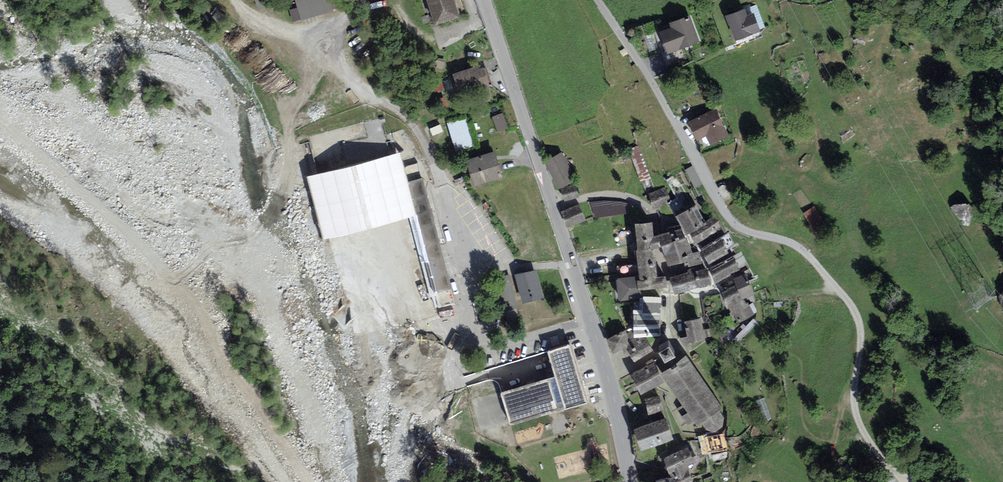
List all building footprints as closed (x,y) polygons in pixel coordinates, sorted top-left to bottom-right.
[(296,7),(289,9),(292,20),(333,10),(330,0),(294,0),(296,7)] [(432,22),(460,14),(456,0),(425,0),(432,22)] [(743,11),(727,18),(737,42),(759,33),(752,16),(746,18),(743,11)] [(669,50),(698,40),(688,14),(671,20),(672,25),(662,29),(669,50)] [(483,61),(453,71),(460,92),(491,82),(483,61)] [(715,108),(691,120),(698,136),(707,132),(711,141),(727,133),(715,108)] [(503,113),(492,117),(497,132),(508,129),(503,113)] [(465,118),(448,123),(455,150),(472,145),(465,118)] [(495,149),(467,158),(474,183),(503,174),(495,149)] [(397,151),(306,175),(350,344),(442,320),(438,305),(453,301),(416,161),(401,165),(397,151)] [(563,152),(547,159),(559,187),(575,180),(563,152)] [(575,184),(560,188),(565,201),(579,196),(575,184)] [(663,189),(648,194),(653,208),(667,203),(663,189)] [(625,202),(594,203),(594,213),(625,212),(625,202)] [(696,203),(678,214),(688,231),(690,230),(697,241),(718,230),(712,219),(707,222),(696,203)] [(580,204),(563,210),(569,226),(586,220),(580,204)] [(635,263),(619,265),(620,276),(617,277),(620,296),(641,293),(640,286),(665,282),(664,274),(656,275),(652,219),(636,219),(639,263),(635,263)] [(686,236),(661,243),(667,264),(688,259),(689,265),(703,262),(699,250),(691,250),(686,236)] [(721,238),(702,249),(709,262),(728,251),(721,238)] [(732,256),(709,268),(716,281),(739,269),(732,256)] [(705,266),(670,276),(674,293),(710,283),(705,266)] [(536,268),(516,274),(523,302),(543,296),(536,268)] [(746,273),(733,278),(738,288),(722,295),(738,322),(755,314),(744,297),(754,293),(746,273)] [(658,313),(660,296),(645,294),(643,313),(635,313),(635,333),(660,333),(658,313)] [(703,336),(700,317),(686,319),(688,333),(680,336),(686,344),(691,342),(689,339),(703,336)] [(625,330),(608,337),(614,349),(623,345),(626,351),(631,350),(635,358),(651,349),(646,339),(635,336),(632,331),(626,334),(625,330)] [(669,341),(661,346),(666,354),(674,349),(669,341)] [(585,402),(569,342),(547,348),(550,359),(554,373),(501,387),(511,422),(585,402)] [(722,405),(685,352),(660,370),(688,409),(680,414),(687,424),(693,419),(696,424),(701,420),(706,428),(716,429),(723,425),(725,415),(719,407),(722,405)] [(654,363),(634,373),(642,390),(662,380),(654,363)] [(658,396),(646,399),(650,413),(662,410),(658,396)] [(665,417),(635,426),(641,445),(670,437),(665,417)] [(722,432),(706,435),(709,452),(712,452),(714,459),(727,457),(722,432)] [(652,480),(653,481),(685,481),(691,479),(684,463),(692,459),(687,448),(665,458),(672,475),(669,476),(652,480)]
